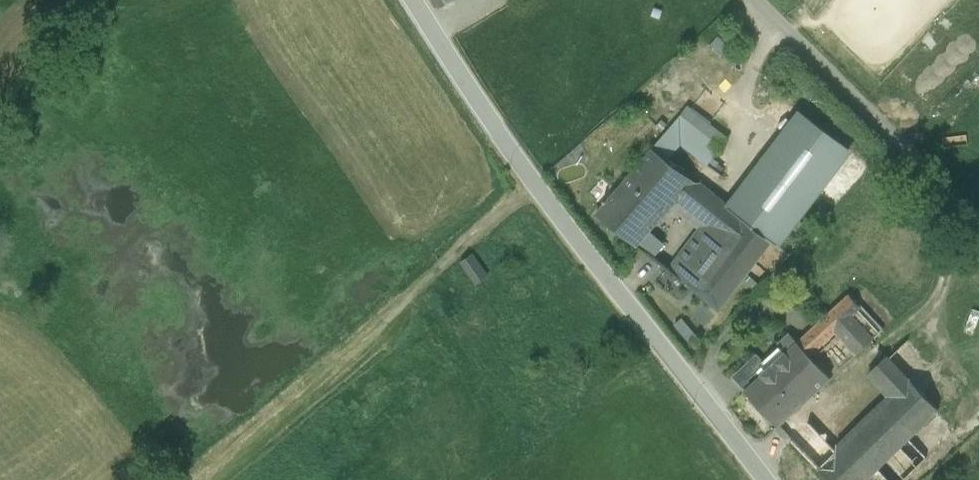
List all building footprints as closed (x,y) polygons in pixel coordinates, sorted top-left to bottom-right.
[(935,49),(951,32),(958,39),(969,26),(951,10),(924,39),(935,49)] [(698,63),(718,49),(706,33),(687,48),(698,63)] [(718,37),(713,48),(741,61),(747,50),(718,37)] [(692,109),(690,107),(681,118),(721,148),(728,139),(691,110),(692,109)] [(802,113),(755,174),(803,210),(850,149),(812,121),(802,113)] [(721,148),(681,118),(668,133),(681,144),(709,164),(721,148)] [(681,144),(668,133),(652,151),(673,166),(681,144)] [(652,151),(596,214),(638,246),(650,231),(678,198),(692,181),(673,166),(652,151)] [(755,174),(729,209),(711,232),(705,227),(703,227),(702,228),(669,270),(720,309),(771,242),(776,246),(803,210),(755,174)] [(715,198),(692,181),(678,198),(696,212),(700,213),(702,212),(705,211),(706,210),(715,198)] [(660,239),(650,231),(638,246),(648,254),(660,239)] [(473,254),(461,262),(476,284),(488,275),(473,254)] [(852,294),(799,343),(814,358),(839,335),(855,353),(857,353),(858,353),(884,329),(852,294)] [(696,335),(683,318),(676,323),(690,340),(696,335)] [(799,343),(790,333),(780,343),(788,352),(775,364),(808,398),(831,376),(814,358),(799,343)] [(910,341),(891,359),(910,380),(925,396),(945,376),(910,341)] [(780,343),(757,354),(750,361),(763,375),(746,391),(745,391),(778,426),(808,398),(775,364),(788,352),(780,343)] [(891,359),(889,357),(872,374),(893,397),(910,380),(891,359)] [(750,361),(732,376),(746,391),(763,375),(750,361)] [(836,451),(809,422),(791,439),(830,479),(866,479),(877,469),(909,439),(938,410),(925,396),(910,380),(893,397),(836,451)] [(938,410),(909,439),(927,458),(956,429),(938,410)] [(909,439),(877,469),(887,479),(903,479),(927,458),(909,439)] [(877,469),(866,479),(887,479),(877,469)]
